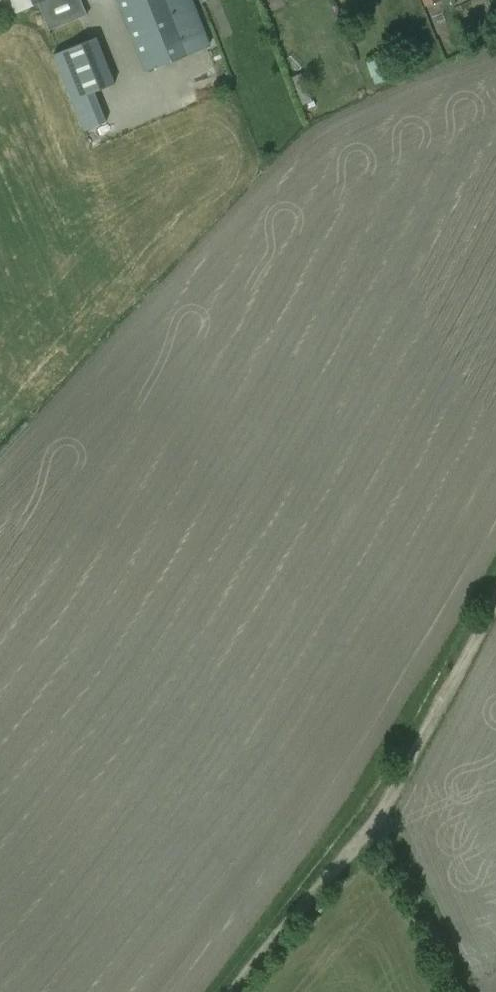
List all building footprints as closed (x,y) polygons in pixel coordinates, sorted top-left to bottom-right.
[(38,3),(32,5),(30,0),(0,0),(0,25),(41,9),(38,3)] [(37,11),(73,104),(118,87),(85,0),(44,0),(38,3),(41,9),(42,9),(37,11)] [(208,46),(193,0),(125,0),(146,67),(208,46)] [(428,9),(449,0),(425,0),(428,9)]
